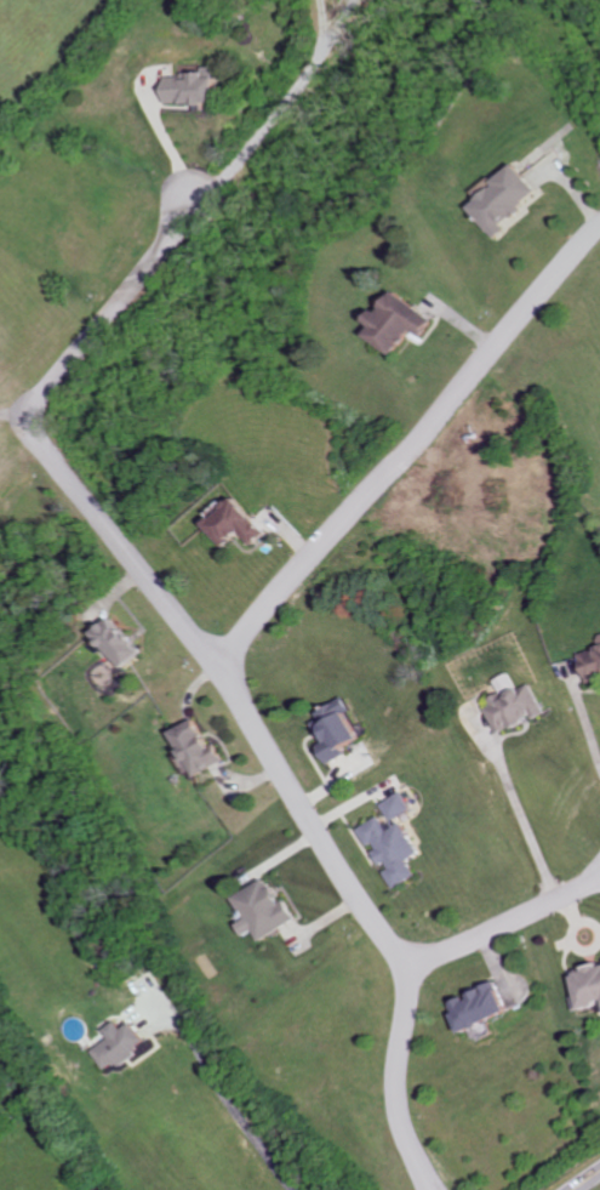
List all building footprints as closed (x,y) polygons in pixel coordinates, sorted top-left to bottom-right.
[(228,101),(226,65),(211,66),(211,73),(174,75),(175,105),(215,104),(215,102),(228,101)] [(497,181),(500,185),(474,206),(499,238),(510,229),(505,223),(543,192),(520,163),(497,181)] [(373,335),(399,355),(418,330),(427,337),(439,321),(400,290),(374,322),(379,326),(373,335)] [(231,548),(248,532),(260,546),(275,532),(242,496),(211,525),(231,548)] [(126,670),(148,654),(121,616),(99,631),(126,670)] [(586,652),(593,681),(599,679),(599,649),(586,652)] [(501,733),(518,725),(519,728),(550,713),(535,682),(519,690),(512,678),(500,684),(505,695),(487,704),(501,733)] [(367,740),(352,712),(357,709),(352,699),(314,718),(327,743),(323,745),(333,764),(353,754),(350,748),(367,740)] [(229,761),(216,736),(211,738),(201,719),(177,731),(200,776),(229,761)] [(386,804),(396,822),(389,826),(384,816),(362,829),(373,850),(376,848),(385,866),(387,865),(400,888),(421,876),(413,860),(423,854),(403,817),(417,810),(407,792),(386,804)] [(239,896),(250,920),(242,924),(248,936),(259,931),(263,939),(302,921),(292,901),(287,903),(278,886),(274,889),(270,881),(239,896)] [(580,971),(590,1010),(599,1007),(599,966),(580,971)] [(456,1005),(471,1035),(518,1011),(502,981),(474,996),(456,1005)] [(128,1029),(123,1021),(109,1031),(115,1039),(97,1051),(110,1071),(121,1063),(124,1068),(145,1053),(141,1048),(151,1041),(138,1023),(128,1029)]
